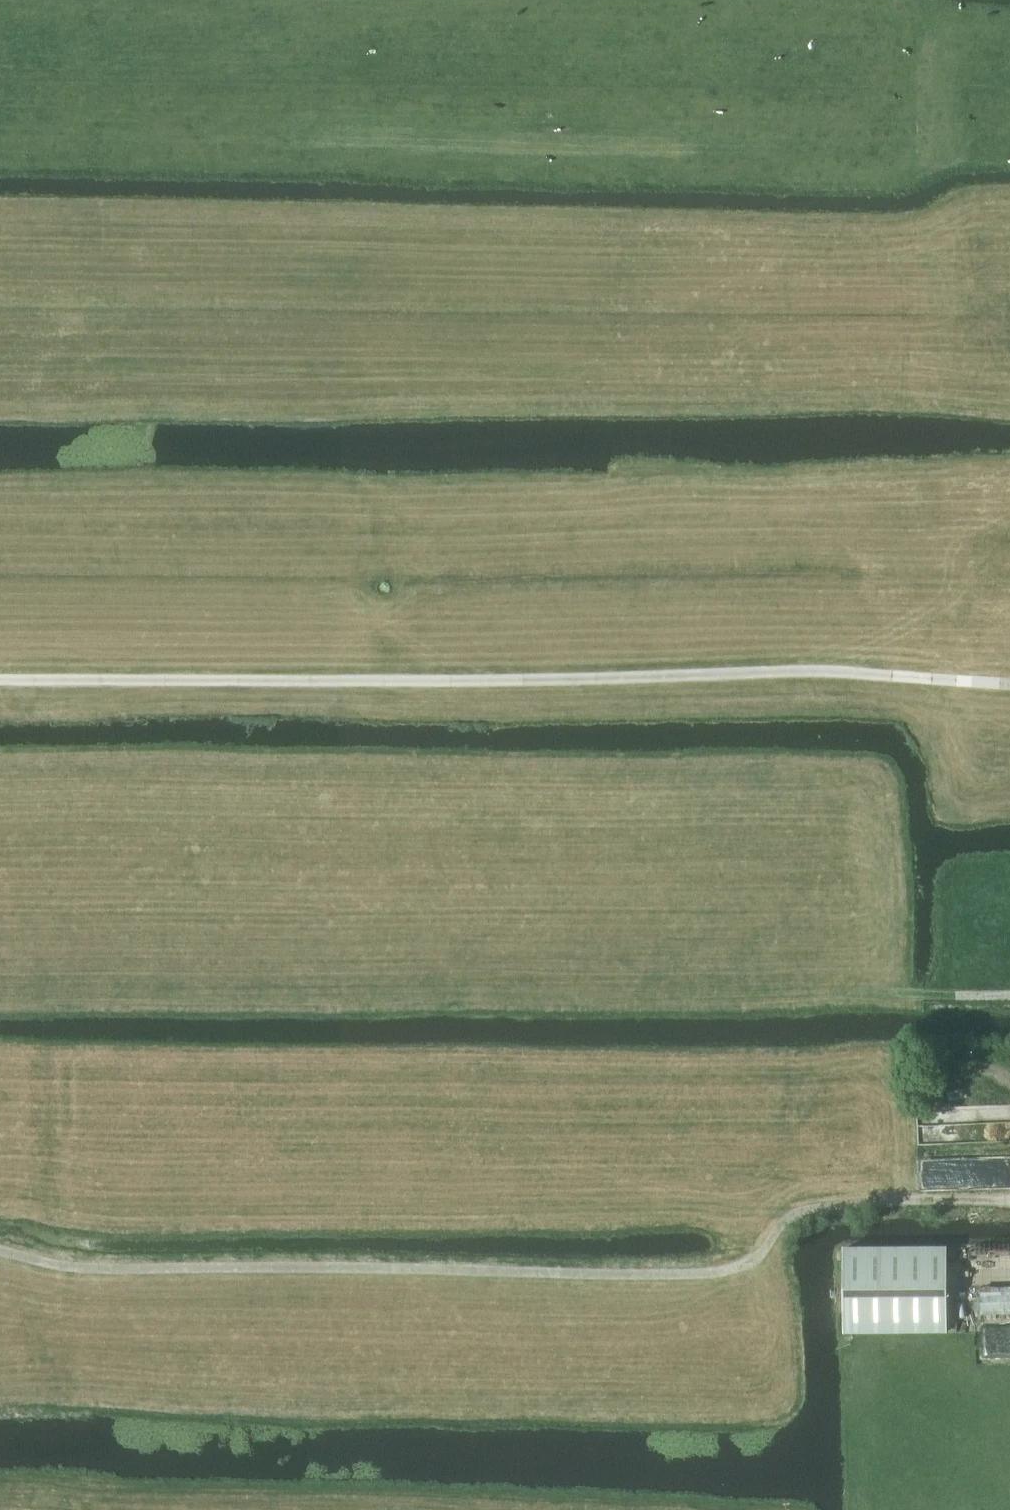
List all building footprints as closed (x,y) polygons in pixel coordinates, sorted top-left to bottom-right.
[(844,1336),(948,1337),(949,1251),(844,1250),(844,1336)]
